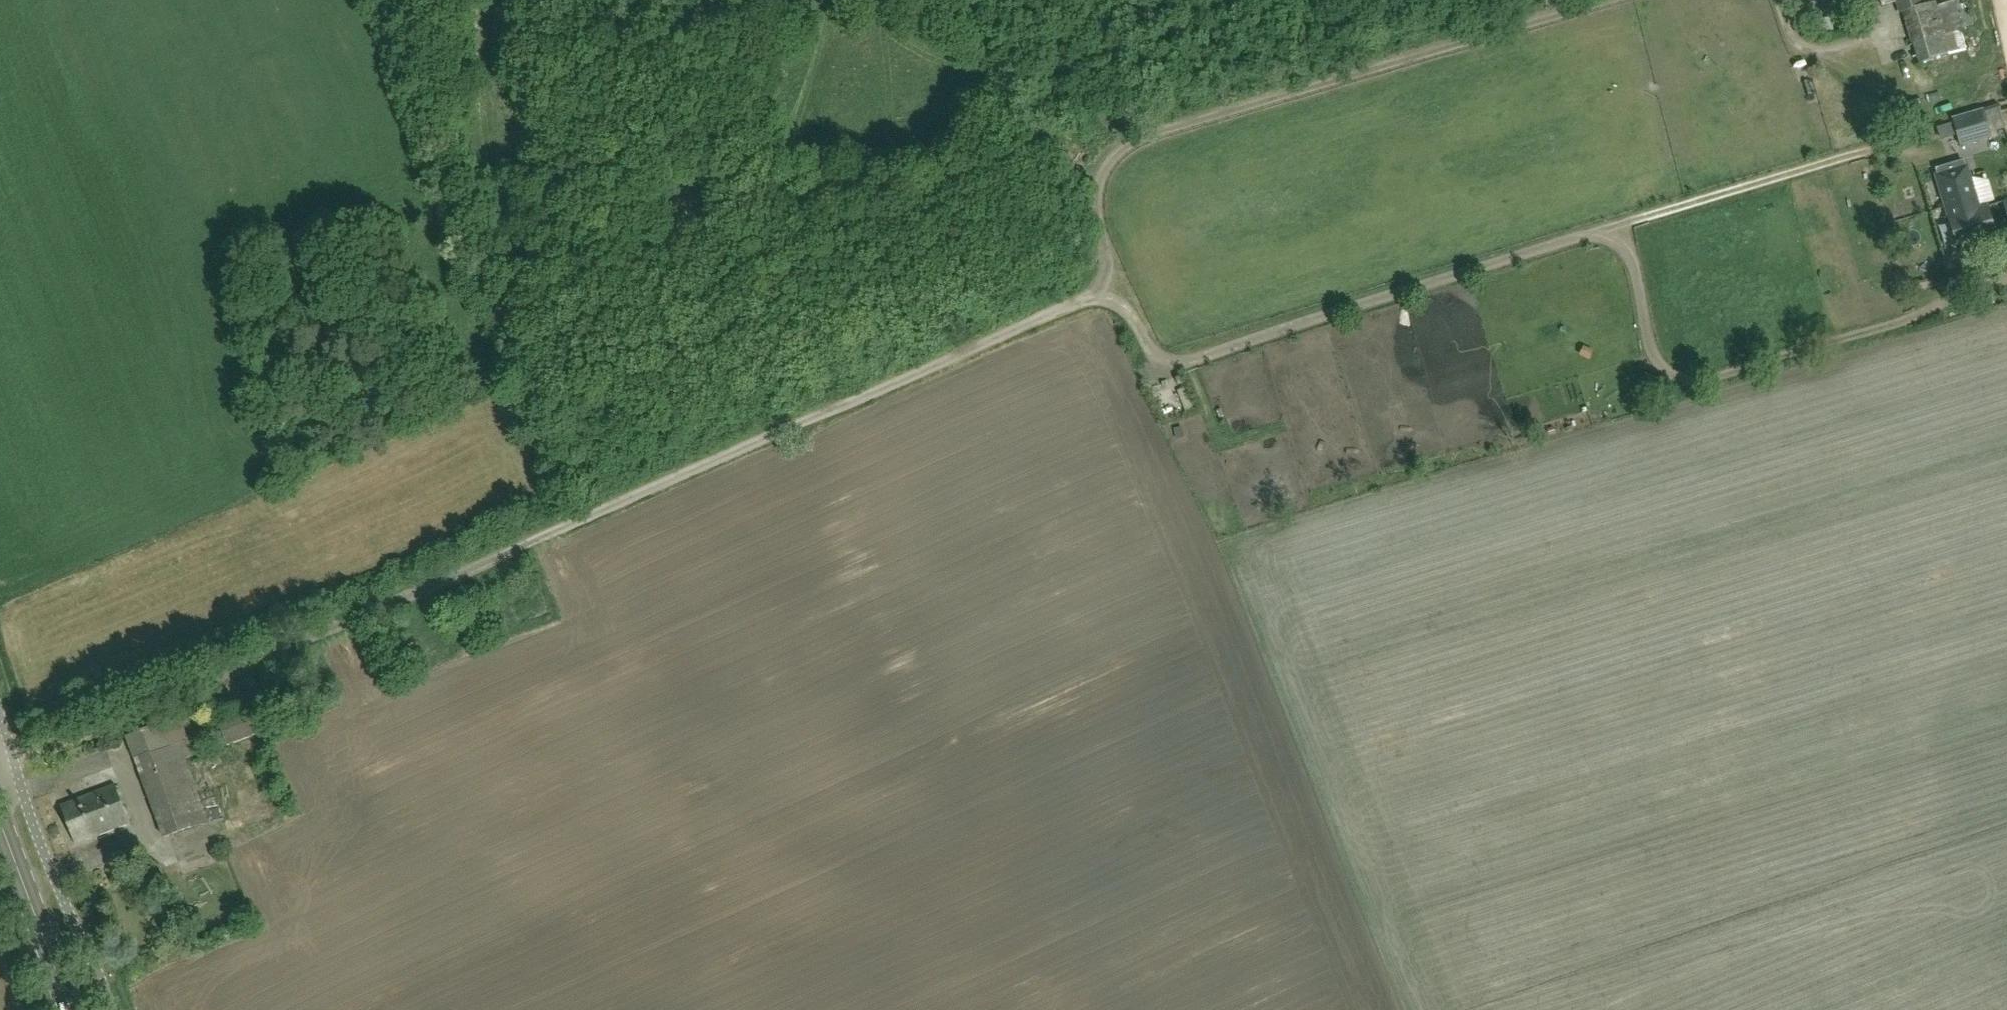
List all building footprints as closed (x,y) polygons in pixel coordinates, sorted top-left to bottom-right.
[(1882,7),(1897,3),(1900,13),(1902,13),(1911,42),(1913,42),(1918,62),(1950,53),(1944,32),(1964,27),(1956,0),(1933,0),(1933,2),(1923,5),(1921,0),(1880,0),(1882,7)] [(1961,146),(1989,138),(1983,117),(1955,125),(1961,146)] [(1939,176),(1936,177),(1958,251),(1997,239),(1987,206),(1981,208),(1976,192),(1974,193),(1971,181),(1970,181),(1966,168),(1954,171),(1952,165),(1937,170),(1939,176)] [(204,811),(185,759),(194,756),(179,717),(127,737),(141,775),(142,775),(165,838),(208,822),(222,814),(220,805),(204,811)] [(75,845),(128,825),(115,785),(60,805),(75,845)] [(105,840),(111,847),(125,837),(119,830),(105,840)] [(206,837),(189,844),(193,853),(210,845),(206,837)]
